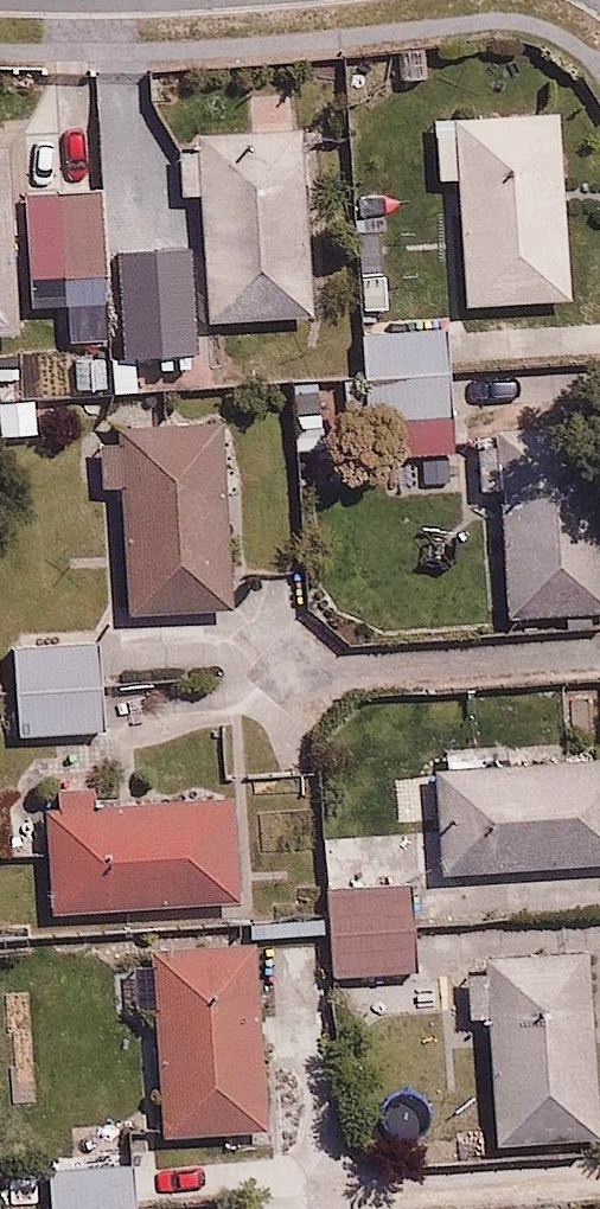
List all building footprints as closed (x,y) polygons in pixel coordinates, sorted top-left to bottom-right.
[(565,111),(463,116),(472,297),(573,293),(565,111)] [(305,125),(202,130),(210,316),(313,311),(305,125)] [(18,274),(58,271),(63,335),(110,332),(108,304),(105,268),(98,178),(67,181),(64,137),(0,142),(0,326),(22,324),(18,274)] [(156,174),(98,178),(105,268),(163,264),(156,174)] [(161,300),(108,304),(110,332),(163,328),(161,300)] [(0,394),(0,432),(40,428),(37,391),(0,394)] [(452,403),(393,408),(398,458),(456,453),(452,403)] [(228,407),(123,411),(130,600),(235,597),(228,407)] [(599,619),(599,418),(498,427),(514,605),(589,598),(591,620),(599,619)] [(99,629),(14,632),(18,721),(102,718),(99,629)] [(439,759),(445,863),(599,853),(599,749),(439,759)] [(235,792),(52,801),(57,901),(239,892),(235,792)] [(411,877),(331,880),(334,973),(414,970),(411,877)] [(259,939),(156,943),(163,1123),(266,1119),(259,939)] [(489,957),(498,1139),(599,1134),(599,1069),(594,952),(489,957)] [(130,1156),(53,1166),(58,1208),(136,1208),(130,1156)]
